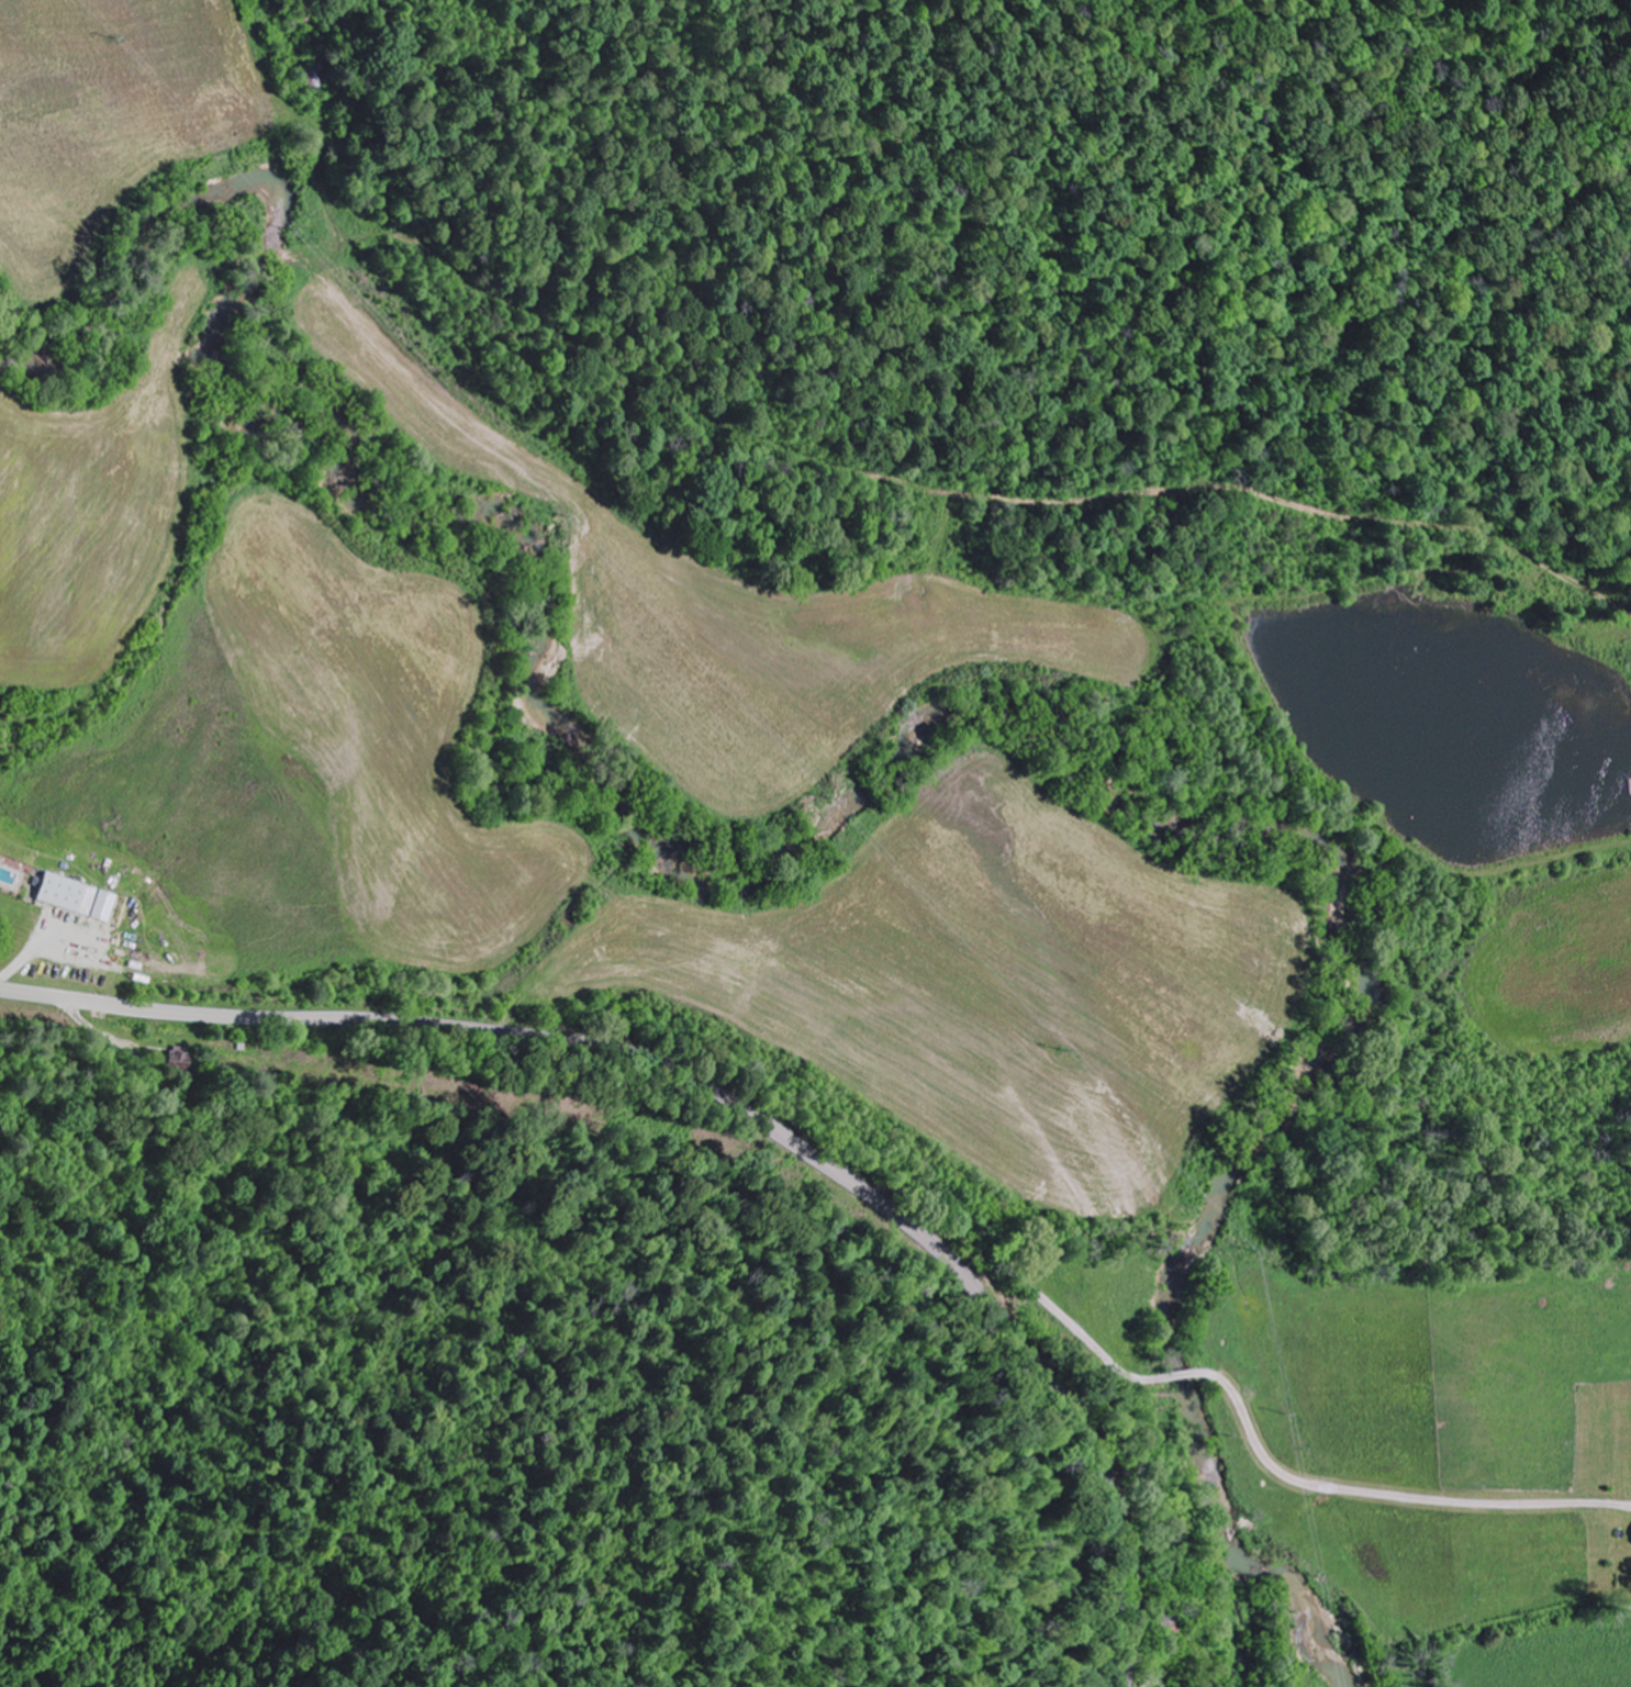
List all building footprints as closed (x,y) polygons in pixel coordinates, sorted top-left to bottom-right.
[(37,871),(30,899),(114,923),(122,895),(37,871)]
